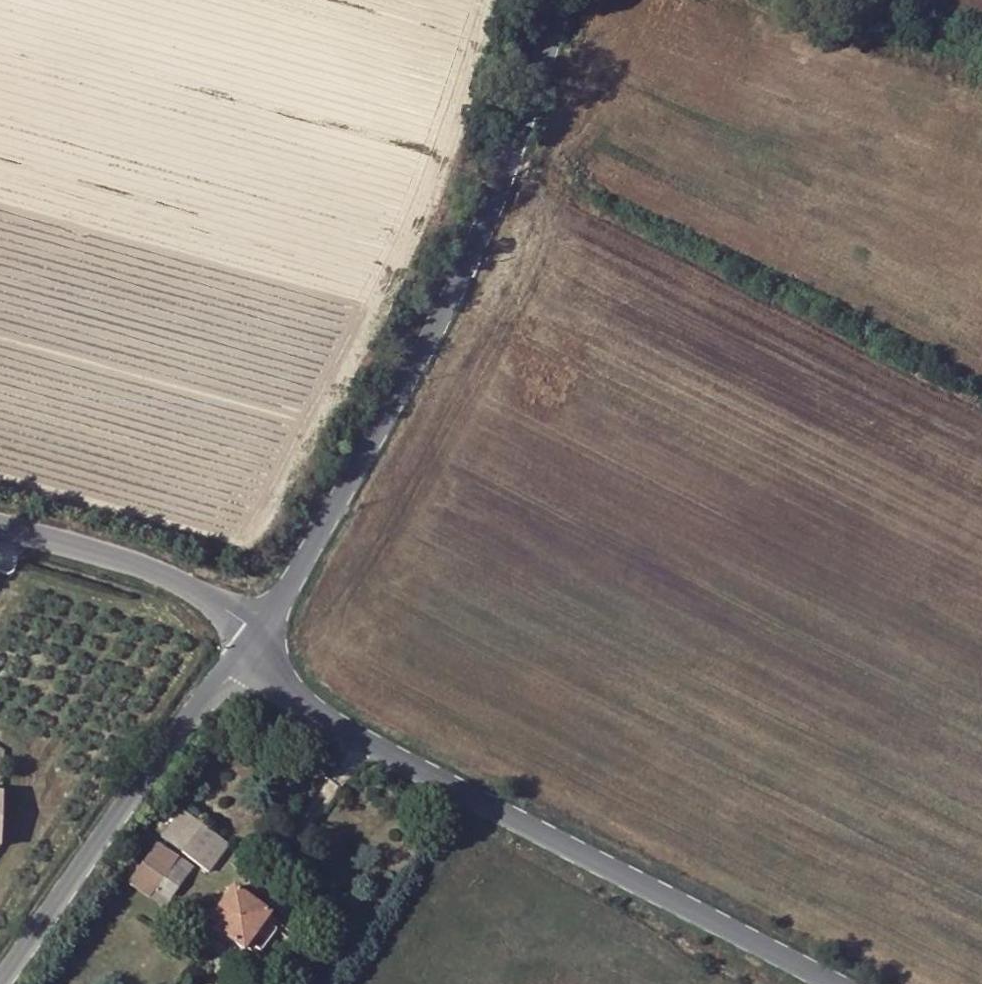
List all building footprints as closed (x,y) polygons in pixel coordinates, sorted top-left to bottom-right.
[(172,849),(198,867),(216,841),(191,823),(173,810),(155,837),(172,849)] [(172,860),(151,845),(124,881),(145,897),(172,860)] [(174,858),(172,860),(145,897),(144,898),(158,908),(187,868),(174,858)] [(268,910),(231,885),(204,924),(242,949),(244,946),(257,954),(278,923),(265,914),(268,910)]
